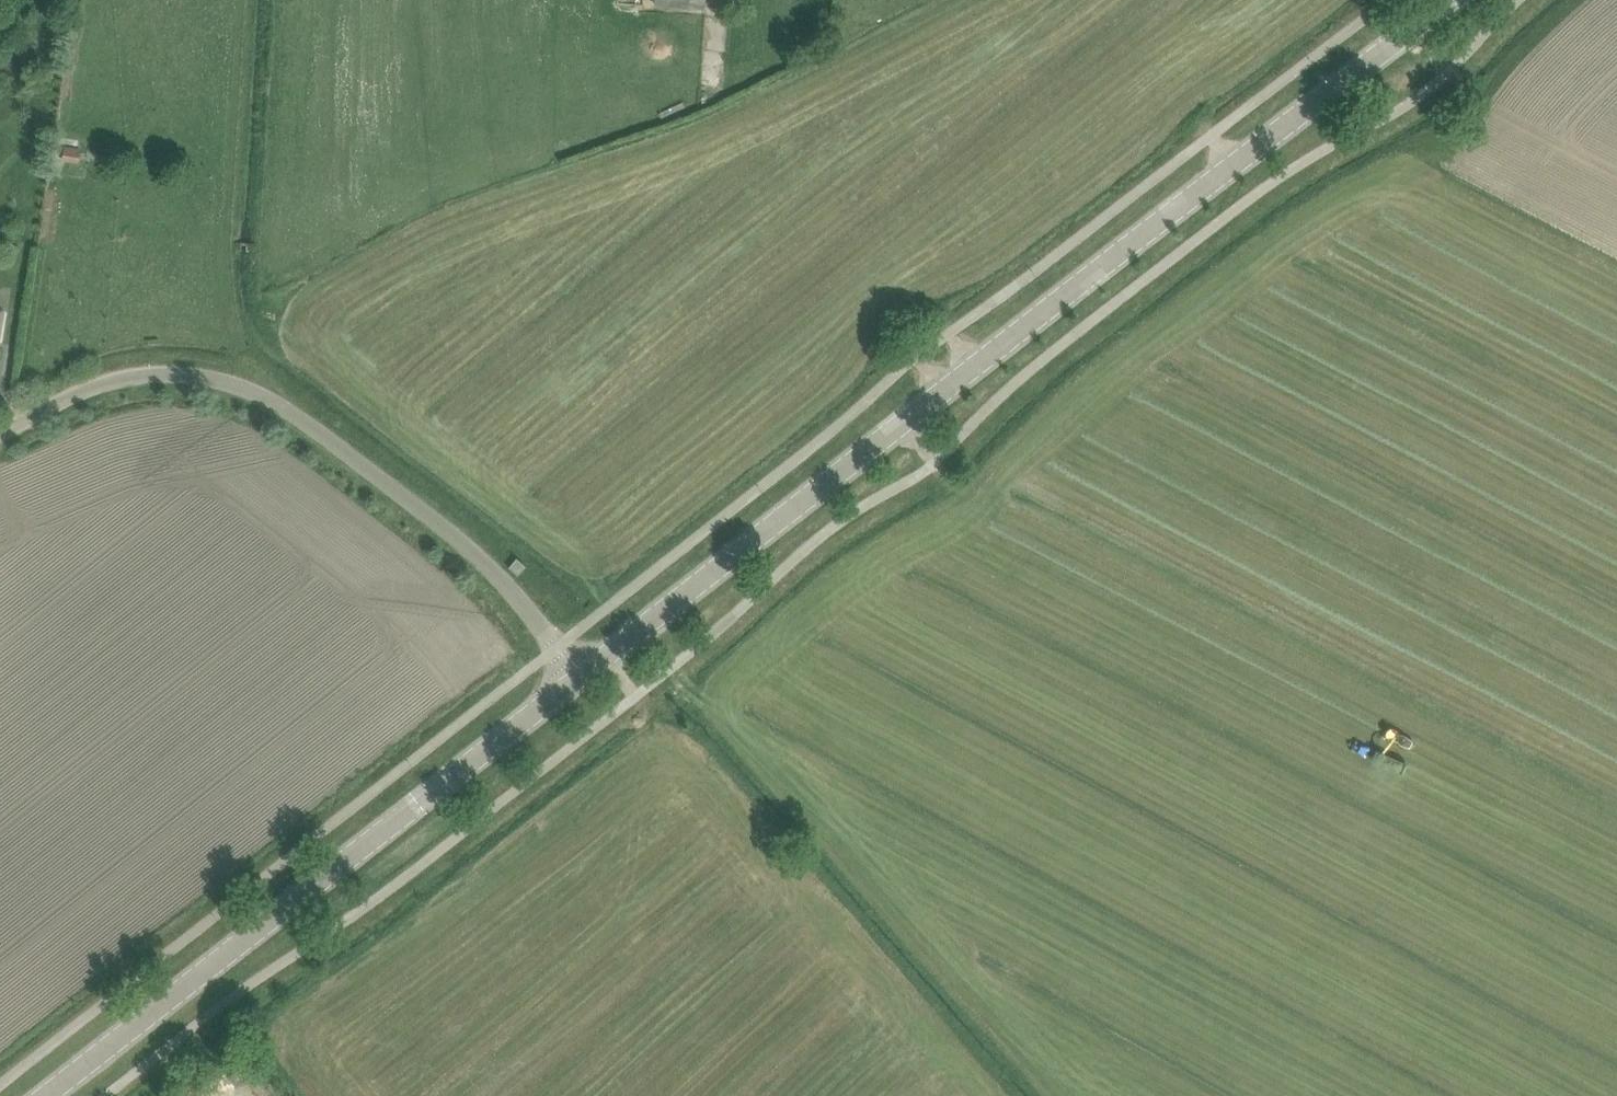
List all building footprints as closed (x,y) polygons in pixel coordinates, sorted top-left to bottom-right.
[(701,13),(703,0),(655,0),(654,6),(701,13)] [(510,567),(519,575),(527,566),(518,558),(510,567)]
